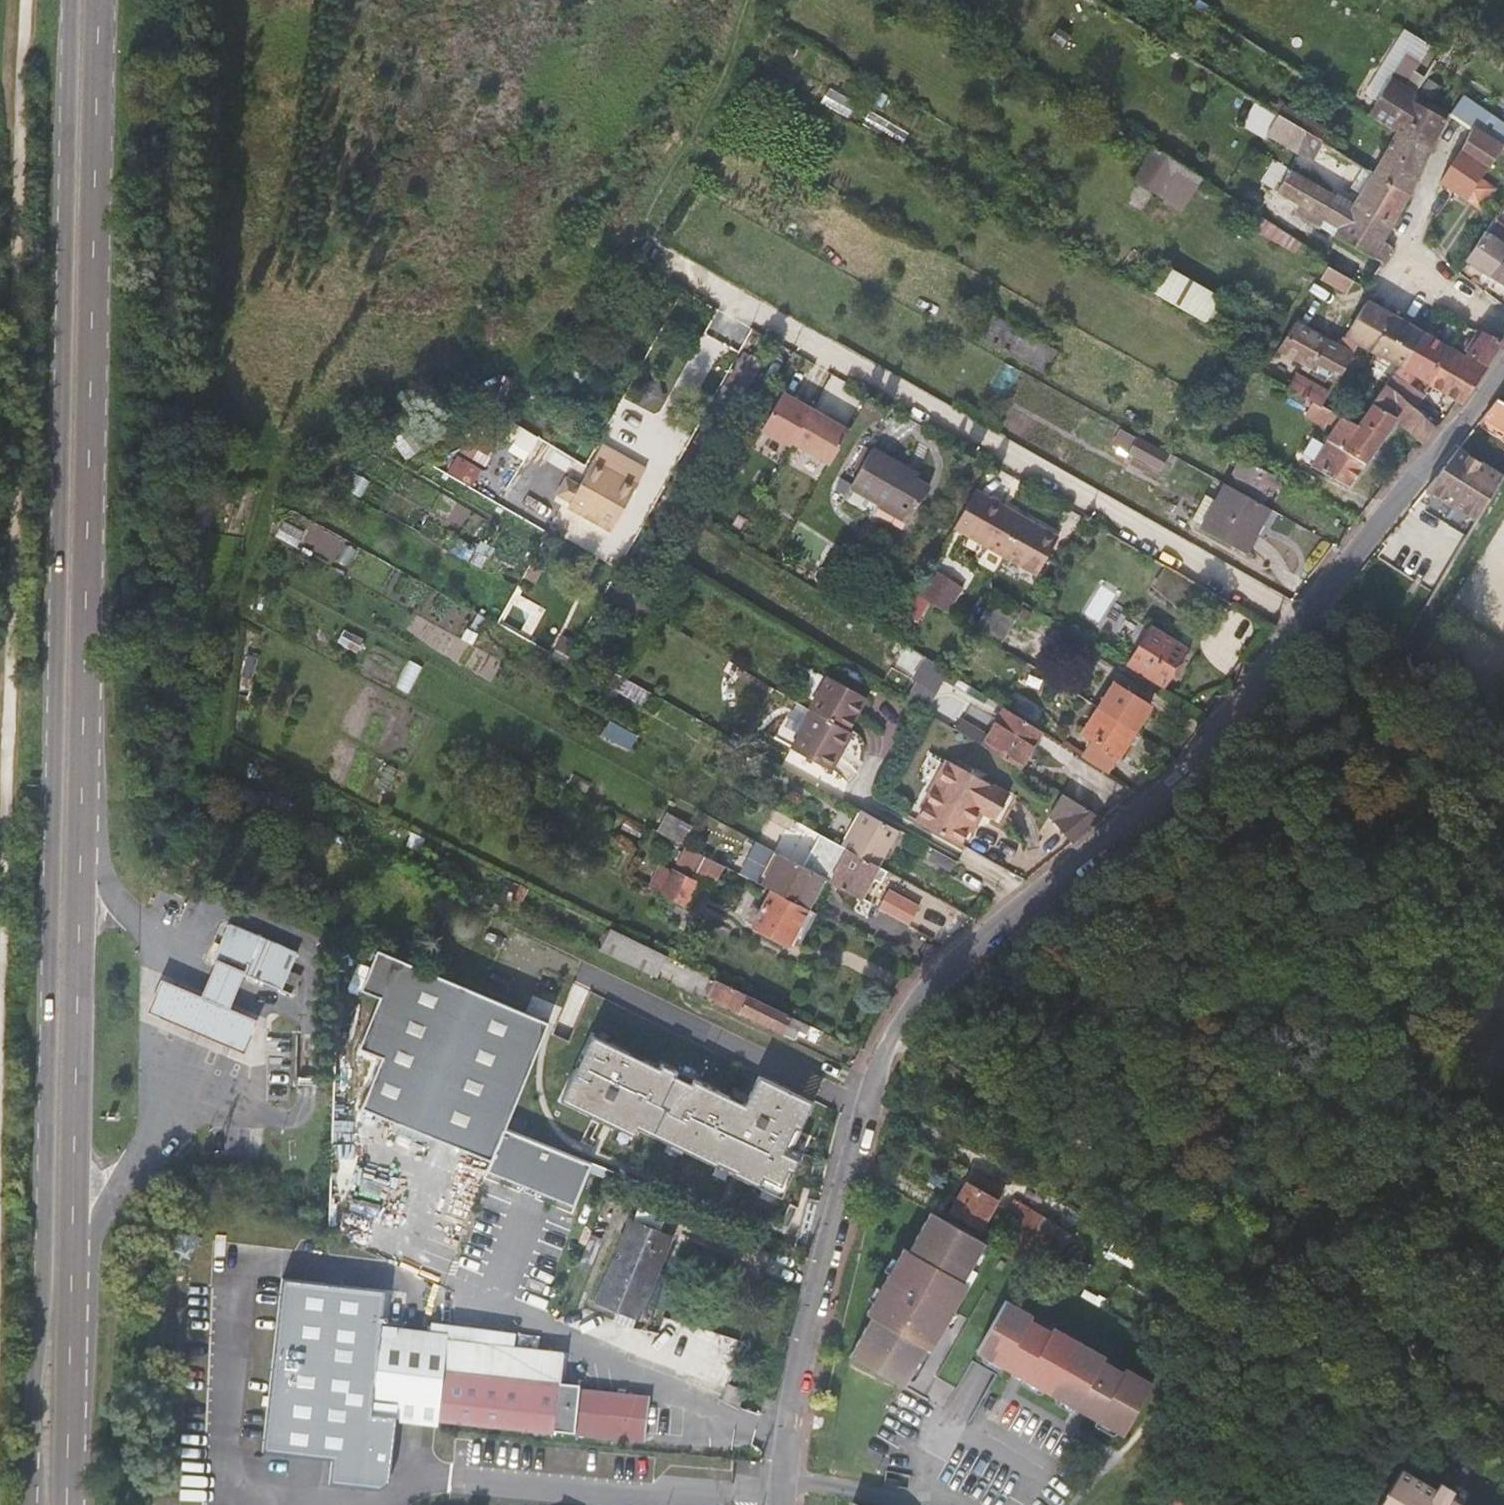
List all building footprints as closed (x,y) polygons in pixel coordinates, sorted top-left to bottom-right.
[(1403,56),(1392,74),(1405,83),(1418,64),(1403,56)] [(1441,130),(1446,120),(1412,101),(1418,91),(1414,89),(1405,83),(1392,74),(1367,115),(1396,133),(1400,127),(1435,144),(1441,130)] [(1300,130),(1277,116),(1267,133),(1312,160),(1322,144),(1314,139),(1300,130)] [(1308,117),(1300,130),(1314,139),(1322,144),(1336,152),(1343,141),(1308,117)] [(1396,133),(1373,173),(1410,194),(1421,170),(1435,144),(1400,127),(1396,133)] [(1439,183),(1455,193),(1465,200),(1480,177),(1481,176),(1503,148),(1472,128),(1458,155),(1451,166),(1439,183)] [(1154,147),(1132,181),(1158,195),(1171,175),(1193,189),(1201,178),(1154,147)] [(1351,207),(1333,197),(1323,221),(1338,229),(1334,236),(1373,259),(1382,242),(1410,194),(1373,173),(1363,168),(1351,188),(1360,193),(1351,207)] [(1277,194),(1323,221),(1333,197),(1291,170),(1277,194)] [(1496,189),(1480,177),(1465,200),(1480,210),(1496,189)] [(1224,213),(1272,244),(1281,230),(1245,207),(1234,199),(1224,213)] [(1503,245),(1503,225),(1496,219),(1486,233),(1503,245)] [(1281,230),(1272,244),(1290,255),(1298,242),(1281,230)] [(1491,278),(1503,260),(1503,245),(1486,233),(1465,261),(1491,278)] [(1373,259),(1382,265),(1392,247),(1382,242),(1373,259)] [(1503,287),(1503,260),(1491,278),(1490,279),(1503,287)] [(1353,282),(1327,267),(1320,280),(1346,294),(1353,282)] [(1231,308),(1166,270),(1153,294),(1218,330),(1231,308)] [(1357,344),(1396,367),(1421,332),(1398,319),(1368,301),(1346,338),(1357,344)] [(1045,370),(1056,350),(969,302),(957,320),(1045,370)] [(1352,353),(1340,347),(1296,323),(1278,350),(1337,383),(1352,353)] [(1439,342),(1421,332),(1396,367),(1391,376),(1410,387),(1416,378),(1431,386),(1432,386),(1455,351),(1469,329),(1468,329),(1453,323),(1439,342)] [(1488,337),(1481,334),(1468,353),(1485,364),(1500,342),(1488,337)] [(761,360),(741,349),(717,391),(707,409),(701,419),(719,429),(726,422),(737,403),(741,404),(747,391),(745,389),(761,360)] [(1432,386),(1457,401),(1461,404),(1486,369),(1483,367),(1455,351),(1432,386)] [(1323,408),(1330,395),(1297,375),(1288,390),(1312,402),(1323,408)] [(1415,410),(1422,401),(1425,396),(1410,387),(1391,376),(1385,384),(1415,410)] [(1341,418),(1335,428),(1312,467),(1349,487),(1394,421),(1422,444),(1436,427),(1430,422),(1415,410),(1385,384),(1355,425),(1341,418)] [(811,410),(781,393),(760,430),(790,447),(791,444),(811,410)] [(1503,432),(1503,404),(1497,400),(1485,415),(1483,418),(1503,432)] [(1437,413),(1422,401),(1415,410),(1430,422),(1437,413)] [(1335,428),(1341,418),(1323,408),(1312,402),(1305,417),(1321,425),(1325,422),(1335,428)] [(848,432),(811,410),(791,444),(829,465),(848,432)] [(486,429),(469,417),(454,436),(472,449),(486,429)] [(1168,453),(1122,428),(1114,442),(1158,468),(1168,453)] [(1460,448),(1428,488),(1478,518),(1503,475),(1503,474),(1460,448)] [(903,474),(907,469),(871,450),(849,489),(876,505),(874,508),(906,527),(927,488),(915,481),(903,474)] [(1264,470),(1243,457),(1235,473),(1270,494),(1279,478),(1264,470)] [(636,485),(592,460),(568,504),(612,528),(636,485)] [(917,475),(907,469),(903,474),(915,481),(917,475)] [(1268,509),(1225,485),(1214,504),(1204,498),(1191,521),(1245,552),(1268,509)] [(973,491),(950,529),(1001,558),(1023,519),(973,491)] [(1072,547),(1023,519),(1001,558),(1050,586),(1072,547)] [(1163,598),(1177,573),(1168,568),(1155,591),(1163,598)] [(932,573),(918,594),(921,596),(943,610),(957,588),(932,573)] [(1205,589),(1177,573),(1163,598),(1188,620),(1205,589)] [(998,645),(1015,615),(992,601),(974,630),(998,645)] [(1192,637),(1160,617),(1130,667),(1162,686),(1192,637)] [(574,646),(560,639),(554,649),(568,657),(574,646)] [(568,657),(554,649),(551,655),(565,662),(568,657)] [(959,678),(949,671),(943,681),(953,688),(959,678)] [(828,767),(836,754),(830,752),(843,729),(854,708),(849,706),(856,693),(823,675),(805,707),(808,710),(788,745),(828,767)] [(1114,685),(1098,710),(1123,726),(1132,732),(1148,706),(1114,685)] [(861,696),(856,693),(849,706),(854,708),(861,696)] [(1006,708),(983,746),(1019,768),(1040,730),(1006,708)] [(1123,726),(1098,710),(1084,733),(1096,741),(1085,759),(1106,772),(1116,756),(1119,754),(1132,732),(1123,726)] [(629,748),(635,734),(610,721),(604,735),(629,748)] [(848,732),(843,729),(830,752),(836,754),(848,732)] [(955,843),(966,824),(975,808),(981,811),(993,819),(1006,796),(942,759),(929,783),(933,785),(922,802),(913,820),(955,843)] [(918,801),(922,802),(933,785),(929,783),(918,801)] [(1102,818),(1063,794),(1052,814),(1060,819),(1059,821),(1072,840),(1102,818)] [(1006,796),(993,819),(996,821),(999,823),(1012,799),(1006,796)] [(971,827),(981,811),(975,808),(966,824),(971,827)] [(877,868),(897,829),(859,809),(840,847),(849,852),(877,868)] [(685,846),(676,863),(716,885),(725,867),(685,846)] [(849,852),(832,883),(861,899),(877,868),(849,852)] [(949,871),(953,863),(936,854),(931,862),(949,871)] [(780,855),(764,887),(772,892),(807,910),(824,879),(780,855)] [(659,895),(684,908),(695,884),(671,871),(659,895)] [(878,908),(909,925),(918,908),(887,891),(878,908)] [(807,910),(772,892),(753,929),(789,946),(807,910)] [(212,960),(216,961),(244,973),(281,989),(296,952),(228,922),(212,960)] [(785,1026),(806,1037),(819,1043),(824,1033),(801,1023),(610,929),(601,951),(708,1001),(709,997),(781,1034),(785,1026)] [(506,1130),(549,1024),(484,995),(462,986),(433,973),(380,950),(363,991),(381,999),(360,1049),(383,1059),(361,1109),(490,1164),(506,1130)] [(150,1011),(189,1028),(243,1051),(257,1019),(230,1008),(244,973),(216,961),(203,996),(189,991),(181,988),(163,980),(150,1011)] [(802,1044),(806,1037),(785,1026),(781,1034),(802,1044)] [(639,1130),(782,1197),(802,1152),(791,1146),(812,1101),(757,1075),(744,1103),(655,1061),(653,1065),(591,1036),(560,1102),(635,1138),(639,1130)] [(595,1165),(506,1130),(490,1164),(486,1173),(576,1208),(595,1165)] [(967,1181),(950,1210),(980,1228),(996,1199),(967,1181)] [(861,1312),(866,1316),(873,1319),(867,1331),(860,1327),(845,1354),(899,1385),(915,1357),(906,1353),(912,1341),(921,1346),(925,1348),(940,1320),(929,1314),(936,1301),(947,1307),(961,1283),(957,1280),(948,1275),(955,1262),(964,1268),(978,1241),(921,1209),(907,1236),(916,1241),(909,1254),(900,1250),(895,1247),(861,1312)] [(1072,1232),(1028,1209),(1003,1252),(1031,1269),(1038,1254),(1055,1263),(1072,1232)] [(638,1319),(670,1238),(632,1222),(599,1303),(618,1312),(614,1322),(633,1329),(637,1319),(638,1319)] [(907,1236),(900,1250),(909,1254),(916,1241),(907,1236)] [(957,1280),(964,1268),(955,1262),(948,1275),(957,1280)] [(272,1396),(266,1450),(331,1461),(329,1484),(383,1488),(387,1482),(394,1415),(550,1432),(551,1431),(643,1440),(647,1398),(626,1395),(618,1394),(578,1390),(578,1386),(559,1384),(562,1353),(380,1326),(383,1291),(283,1280),(272,1396)] [(1097,1407),(1092,1416),(1119,1431),(1148,1378),(1121,1363),(1107,1388),(1087,1377),(1100,1352),(1047,1323),(1034,1348),(1014,1337),(1026,1312),(999,1298),(971,1350),(998,1365),(1003,1356),(1023,1368),(1019,1377),(1071,1405),(1076,1396),(1097,1407)] [(940,1320),(947,1307),(936,1301),(929,1314),(940,1320)] [(1047,1323),(1026,1312),(1014,1337),(1034,1348),(1047,1323)] [(866,1316),(860,1327),(867,1331),(873,1319),(866,1316)] [(915,1357),(921,1346),(912,1341),(906,1353),(915,1357)] [(1121,1363),(1100,1352),(1087,1377),(1107,1388),(1121,1363)] [(998,1365),(1019,1377),(1023,1368),(1003,1356),(998,1365)] [(738,1406),(743,1391),(726,1385),(720,1400),(738,1406)] [(1071,1405),(1092,1416),(1097,1407),(1076,1396),(1071,1405)] [(1439,1439),(1447,1445),(1451,1439),(1444,1433),(1439,1439)] [(1460,1504),(1465,1496),(1452,1486),(1447,1494),(1413,1470),(1391,1500),(1398,1504),(1461,1504),(1460,1504)]
